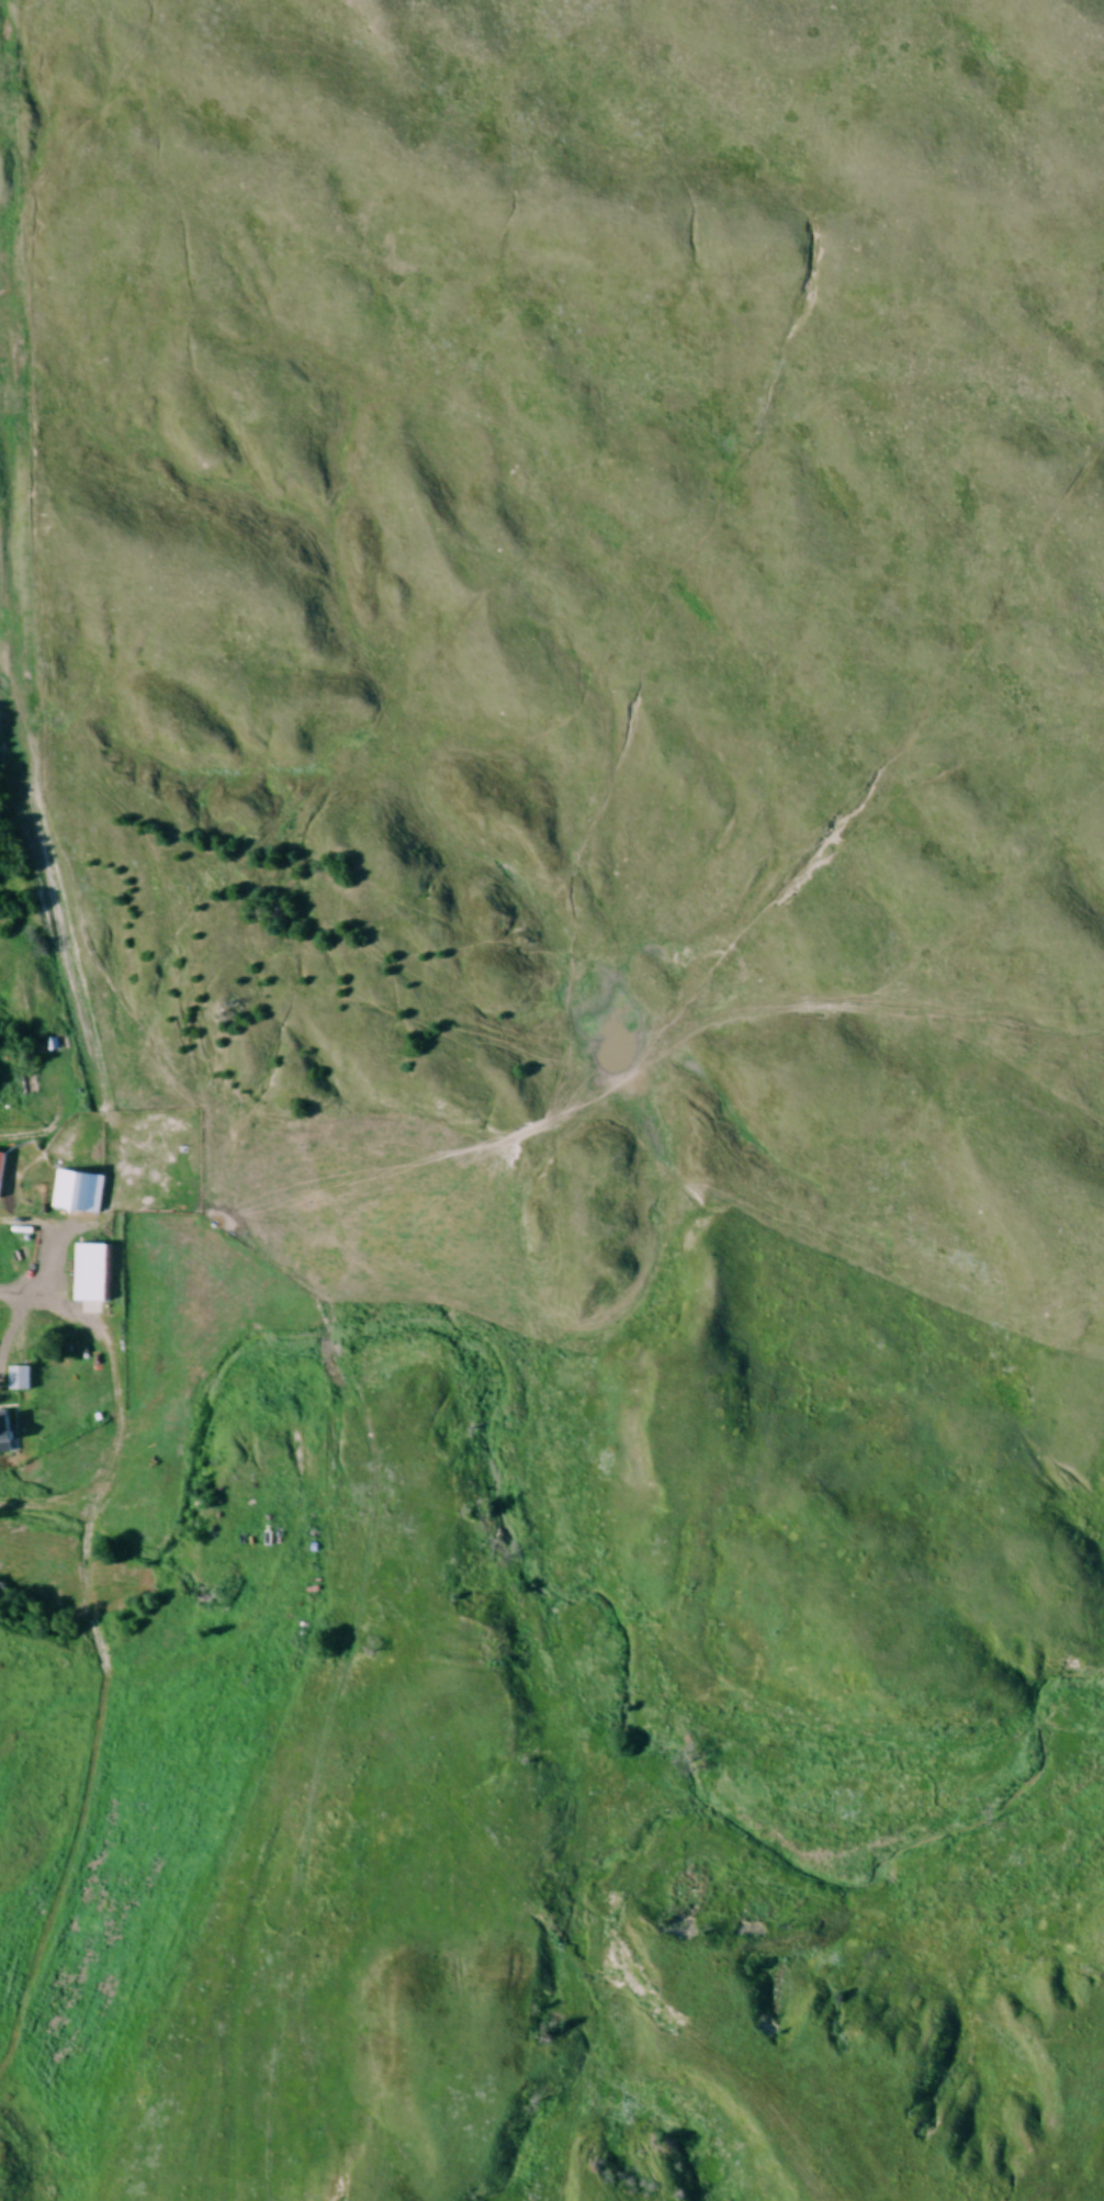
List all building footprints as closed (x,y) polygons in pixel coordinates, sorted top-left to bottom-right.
[(57,1210),(104,1214),(107,1176),(60,1172),(57,1210)] [(113,1246),(82,1245),(81,1303),(112,1303),(113,1246)] [(36,1368),(15,1368),(15,1391),(36,1391),(36,1368)] [(20,1453),(16,1414),(0,1415),(0,1455),(20,1453)]
